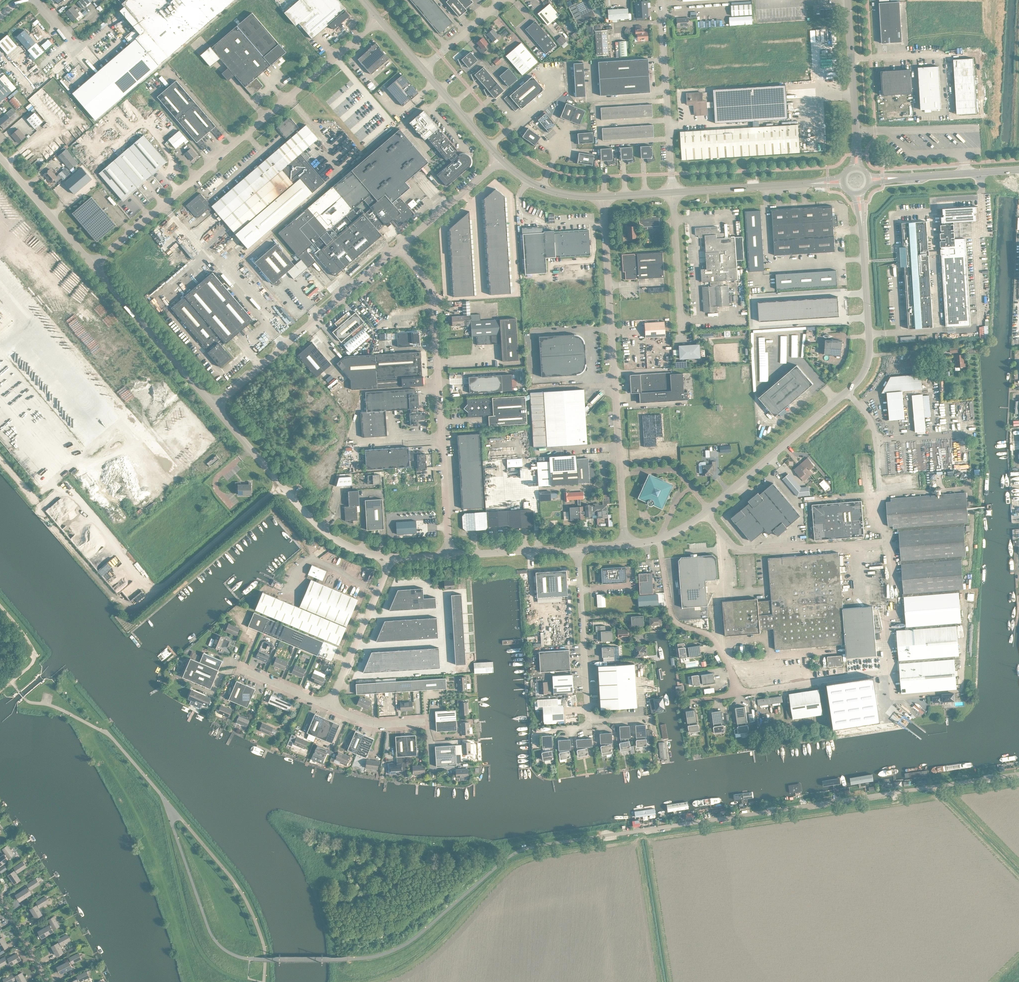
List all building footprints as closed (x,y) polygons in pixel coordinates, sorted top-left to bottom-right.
[(73,91),(95,117),(232,0),(121,0),(125,4),(120,8),(135,26),(125,35),(130,41),(73,91)] [(345,8),(347,7),(341,0),(296,0),(284,10),(295,23),(298,20),(312,36),(329,22),(333,27),(350,13),(345,8)] [(439,32),(453,20),(436,0),(412,0),(439,32)] [(460,0),(447,0),(459,15),(464,10),(465,10),(467,8),(460,0)] [(467,8),(470,6),(469,4),(473,0),(460,0),(467,8)] [(545,5),(538,11),(547,23),(559,13),(550,2),(551,1),(550,0),(543,0),(545,5)] [(577,23),(595,14),(588,0),(578,0),(569,5),(577,23)] [(636,16),(648,15),(647,0),(635,0),(636,16)] [(882,41),(902,40),(900,0),(899,0),(880,1),(882,41)] [(731,3),(732,14),(752,12),(752,2),(731,3)] [(70,15),(73,18),(76,15),(79,18),(84,13),(80,9),(78,10),(72,4),(66,10),(69,13),(70,14),(70,15)] [(608,7),(608,18),(628,16),(628,6),(608,7)] [(821,8),(821,16),(833,16),(833,7),(821,8)] [(263,83),(256,75),(286,49),(252,10),(237,23),(211,45),(210,44),(201,52),(211,64),(220,56),(252,93),(263,83)] [(677,17),(678,25),(690,24),(689,16),(677,17)] [(525,27),(546,51),(556,43),(535,19),(525,27)] [(487,32),(493,39),(499,34),(493,27),(487,32)] [(638,39),(641,38),(641,39),(642,40),(644,40),(645,39),(645,38),(648,38),(647,30),(643,30),(642,29),(642,27),(635,27),(636,35),(637,35),(638,39)] [(35,56),(43,49),(36,40),(35,41),(29,35),(30,34),(25,28),(17,34),(28,47),(35,56)] [(595,29),(597,54),(609,53),(607,28),(595,29)] [(7,32),(0,39),(0,43),(8,52),(17,44),(7,32)] [(563,34),(557,40),(561,44),(567,39),(563,34)] [(476,45),(482,52),(487,47),(485,44),(488,42),(482,36),(477,40),(479,43),(476,45)] [(619,54),(627,54),(626,39),(618,39),(619,54)] [(380,44),(376,40),(373,43),(371,43),(371,45),(368,48),(358,57),(371,72),(389,56),(379,45),(380,44)] [(506,54),(522,73),(537,60),(521,41),(506,54)] [(461,64),(461,63),(465,61),(469,66),(478,58),(471,49),(466,53),(458,57),(461,64)] [(974,56),(954,58),(957,113),(977,111),(974,56)] [(598,60),(600,94),(650,90),(648,57),(598,60)] [(573,61),(575,95),(585,95),(583,61),(573,61)] [(474,79),(478,77),(482,81),(491,73),(484,65),(479,68),(471,72),(474,79)] [(919,66),(921,108),(941,107),(939,65),(923,65),(919,66)] [(499,74),(508,84),(518,77),(508,66),(499,74)] [(883,92),(883,94),(912,92),(910,67),(886,69),(881,69),(883,92)] [(16,85),(4,72),(0,75),(0,99),(16,85)] [(416,87),(416,86),(414,85),(411,82),(402,72),(387,86),(403,104),(410,97),(411,97),(419,91),(416,87)] [(504,96),(514,108),(519,104),(521,107),(544,87),(532,74),(513,90),(513,89),(512,89),(504,96)] [(217,135),(222,131),(216,124),(196,100),(176,78),(157,94),(203,148),(208,144),(201,136),(211,128),(217,135)] [(487,94),(491,92),(495,96),(504,88),(497,80),(492,84),(492,83),(484,87),(487,94)] [(714,87),(716,121),(788,117),(786,83),(714,87)] [(687,103),(689,103),(694,102),(695,113),(707,112),(707,98),(703,99),(702,91),(687,92),(688,99),(687,99),(687,103)] [(567,118),(570,119),(576,105),(566,101),(562,110),(561,110),(559,115),(565,118),(565,117),(567,118)] [(600,105),(601,118),(652,115),(652,102),(651,102),(600,105)] [(4,126),(19,113),(12,105),(0,116),(0,122),(4,126)] [(576,105),(570,119),(572,120),(575,121),(574,121),(580,124),(582,118),(581,118),(585,108),(576,105)] [(459,153),(458,154),(455,150),(458,148),(423,108),(409,120),(424,138),(427,135),(446,158),(449,156),(452,159),(437,172),(446,184),(469,164),(470,164),(470,163),(471,162),(471,161),(471,160),(471,159),(471,158),(471,157),(470,156),(470,155),(469,155),(469,154),(468,154),(468,153),(467,153),(467,152),(466,152),(465,152),(464,152),(463,152),(462,152),(461,152),(460,152),(460,153),(459,153)] [(27,117),(35,126),(43,119),(34,110),(27,117)] [(552,126),(556,122),(546,111),(538,118),(544,125),(544,126),(544,125),(544,126),(548,130),(552,126)] [(192,197),(186,203),(195,214),(195,213),(198,216),(204,210),(209,206),(211,208),(213,206),(223,217),(235,231),(247,245),(324,178),(300,151),(318,136),(306,122),(300,128),(298,125),(299,125),(289,114),(276,126),(285,136),(286,136),(288,138),(235,183),(228,189),(212,204),(211,203),(211,204),(209,202),(210,201),(200,191),(192,197)] [(681,130),(682,157),(800,150),(798,122),(681,130)] [(602,126),(602,138),(653,135),(654,135),(653,123),(652,123),(602,126)] [(12,132),(18,140),(25,134),(18,126),(12,132)] [(530,141),(535,144),(538,139),(541,135),(528,126),(522,134),(530,140),(530,141),(530,140),(530,141)] [(311,242),(318,250),(315,252),(334,274),(382,233),(378,228),(385,222),(386,223),(393,217),(399,224),(414,211),(401,197),(398,200),(396,198),(410,185),(405,179),(428,160),(400,127),(351,168),(278,231),(308,265),(315,259),(306,247),(311,242)] [(168,138),(176,146),(187,137),(179,128),(168,138)] [(583,141),(593,140),(593,130),(577,131),(578,136),(577,136),(577,142),(584,142),(584,141),(583,142),(583,141)] [(99,171),(122,198),(166,159),(143,132),(99,171)] [(655,158),(652,149),(651,143),(640,144),(641,156),(646,156),(648,160),(655,158)] [(635,159),(632,151),(631,145),(620,145),(621,157),(626,157),(628,162),(635,159)] [(185,151),(191,158),(197,153),(190,146),(185,151)] [(615,160),(612,152),(612,146),(600,147),(601,159),(606,158),(608,163),(615,160)] [(58,153),(70,167),(78,160),(66,147),(58,153)] [(582,161),(592,163),(594,153),(579,150),(578,155),(577,155),(576,161),(582,162),(582,161)] [(64,180),(74,191),(92,176),(82,165),(64,180)] [(47,177),(50,181),(54,177),(56,180),(61,176),(58,172),(56,174),(50,166),(43,172),(47,175),(48,176),(47,177)] [(495,187),(483,197),(489,293),(510,291),(504,194),(495,187)] [(72,211),(96,239),(116,223),(91,194),(72,211)] [(833,224),(838,224),(838,213),(833,214),(832,204),(772,207),(775,253),(835,250),(833,224)] [(904,255),(908,327),(933,325),(929,254),(941,252),(941,253),(942,253),(946,325),(971,323),(965,236),(955,237),(954,220),(976,218),(976,213),(975,213),(975,210),(977,210),(977,205),(978,205),(978,204),(953,206),(953,208),(950,208),(950,206),(943,207),(943,212),(944,212),(944,215),(942,215),(942,220),(943,220),(943,223),(941,223),(941,229),(942,229),(942,231),(940,231),(941,237),(942,237),(941,239),(940,239),(941,245),(943,245),(943,247),(941,247),(941,248),(929,249),(929,248),(928,248),(927,219),(902,221),(903,245),(900,245),(900,255),(904,255)] [(745,209),(749,269),(765,269),(761,208),(745,209)] [(469,209),(449,226),(453,295),(474,294),(469,209)] [(639,215),(639,225),(659,223),(659,214),(639,215)] [(627,224),(628,236),(636,236),(635,224),(627,224)] [(718,229),(718,225),(717,224),(696,226),(695,226),(696,233),(699,233),(699,235),(700,236),(705,236),(707,263),(703,264),(703,267),(701,267),(702,280),(710,279),(711,284),(702,285),(704,310),(717,309),(717,304),(729,304),(728,283),(723,284),(723,279),(738,278),(737,258),(744,258),(743,234),(725,235),(724,231),(720,231),(720,230),(719,229),(718,229)] [(575,254),(590,253),(588,228),(544,230),(522,231),(525,272),(546,271),(545,256),(575,254)] [(276,241),(254,260),(273,281),(275,283),(277,283),(281,280),(280,280),(278,277),(287,269),(294,277),(308,265),(301,257),(294,263),(291,259),(276,241)] [(625,269),(625,277),(636,277),(636,276),(638,276),(638,277),(663,275),(662,250),(637,251),(637,252),(634,253),(634,252),(622,252),(622,265),(625,269)] [(777,287),(837,284),(836,268),(776,272),(777,287)] [(207,350),(220,365),(231,355),(221,343),(224,340),(225,341),(253,318),(212,270),(171,305),(202,342),(203,341),(208,347),(207,347),(209,349),(207,350)] [(839,308),(839,307),(839,306),(839,305),(838,305),(838,304),(839,304),(839,303),(838,303),(839,303),(839,302),(838,302),(838,301),(839,301),(838,300),(838,295),(758,300),(759,319),(839,315),(839,309),(839,308)] [(469,298),(462,299),(463,313),(463,318),(467,317),(467,319),(470,319),(470,312),(469,298)] [(346,310),(340,316),(352,330),(364,320),(355,310),(350,314),(346,310)] [(470,319),(471,324),(471,334),(476,334),(477,343),(501,341),(502,359),(518,358),(515,316),(480,318),(480,312),(470,312),(470,319)] [(463,325),(471,324),(470,319),(467,319),(467,317),(463,318),(463,313),(451,314),(452,324),(463,323),(463,325)] [(352,330),(340,316),(334,321),(337,325),(332,330),(341,340),(352,330)] [(644,321),(645,336),(665,334),(664,319),(644,321)] [(369,334),(362,326),(343,342),(350,351),(369,334)] [(397,331),(397,345),(420,343),(420,333),(418,333),(418,329),(412,330),(397,331)] [(538,334),(539,344),(541,375),(576,373),(576,372),(578,371),(579,371),(581,370),(582,369),(584,367),(584,365),(585,364),(585,362),(586,362),(584,342),(583,340),(583,338),(582,337),(580,335),(579,334),(577,333),(576,333),(574,333),(574,332),(538,334)] [(825,353),(842,354),(843,339),(826,338),(825,353)] [(297,353),(316,375),(331,362),(312,340),(297,353)] [(679,344),(679,357),(699,355),(699,342),(679,344)] [(350,377),(351,387),(423,383),(422,374),(421,374),(420,355),(421,355),(421,349),(344,354),(336,361),(350,377)] [(955,359),(956,359),(957,365),(964,364),(965,363),(965,361),(964,361),(963,353),(954,353),(955,359)] [(759,395),(775,414),(813,382),(797,363),(759,395)] [(632,388),(630,388),(630,391),(639,390),(639,400),(687,398),(687,390),(683,390),(682,371),(670,372),(669,370),(629,373),(630,376),(632,376),(632,388)] [(512,388),(511,372),(468,374),(469,391),(512,388)] [(922,387),(921,372),(891,375),(882,391),(885,390),(885,394),(887,396),(889,418),(905,417),(902,389),(922,387)] [(410,406),(419,406),(418,391),(415,391),(415,387),(365,390),(366,409),(360,410),(362,435),(387,433),(385,408),(410,407),(410,406)] [(530,390),(533,445),(586,441),(583,387),(530,390)] [(921,392),(910,393),(912,429),(923,428),(921,392)] [(468,415),(488,414),(489,423),(494,423),(527,421),(525,393),(467,397),(467,402),(465,404),(465,405),(465,407),(465,408),(467,410),(468,415)] [(410,423),(411,424),(417,423),(418,423),(417,418),(418,417),(424,417),(425,416),(424,410),(409,410),(410,423)] [(457,432),(457,443),(480,442),(479,431),(457,432)] [(457,443),(458,454),(481,452),(480,442),(457,443)] [(409,458),(417,458),(417,452),(421,452),(421,449),(416,449),(416,450),(414,450),(414,449),(408,450),(408,445),(365,447),(366,467),(409,464),(409,458)] [(417,452),(417,458),(417,466),(416,466),(416,469),(423,469),(423,466),(426,466),(426,460),(425,461),(425,458),(426,458),(426,451),(421,452),(417,452)] [(458,454),(459,464),(481,463),(481,452),(458,454)] [(549,459),(537,459),(538,484),(551,483),(577,481),(589,480),(595,480),(594,460),(588,461),(588,456),(576,457),(576,452),(549,454),(549,459)] [(206,461),(209,465),(219,456),(216,453),(206,461)] [(804,462),(802,464),(810,473),(813,471),(809,467),(814,463),(807,456),(803,460),(804,462)] [(702,471),(702,474),(713,473),(712,466),(716,466),(715,459),(711,459),(712,463),(705,463),(705,460),(700,460),(698,461),(699,471),(702,471)] [(459,464),(459,475),(482,473),(481,463),(459,464)] [(802,464),(800,465),(798,463),(794,468),(803,478),(807,474),(808,475),(810,473),(802,464)] [(367,473),(368,479),(367,479),(367,481),(368,481),(368,482),(381,481),(380,472),(367,473)] [(782,477),(797,494),(810,493),(809,486),(800,487),(788,472),(782,477)] [(459,475),(460,485),(483,484),(482,473),(459,475)] [(339,475),(336,484),(352,483),(351,474),(339,475)] [(647,499),(653,502),(670,496),(662,474),(640,482),(647,499)] [(250,480),(248,480),(248,482),(240,482),(240,480),(238,480),(238,492),(251,492),(251,488),(250,488),(250,480)] [(751,539),(765,528),(769,533),(773,529),(778,534),(788,526),(787,525),(801,513),(792,503),(781,490),(773,481),(760,492),(758,490),(748,499),(750,500),(731,516),(751,539)] [(460,485),(461,496),(483,494),(483,484),(460,485)] [(349,520),(353,521),(353,518),(357,518),(356,503),(359,503),(358,488),(348,489),(349,504),(344,504),(345,519),(349,518),(349,520)] [(968,521),(968,513),(966,490),(891,496),(891,499),(886,500),(888,524),(893,524),(893,527),(898,526),(906,628),(896,628),(901,692),(956,687),(954,655),(959,654),(956,621),(961,621),(958,588),(963,588),(961,555),(966,554),(963,521),(968,521)] [(583,504),(584,513),(585,513),(587,514),(587,516),(588,516),(589,516),(589,515),(589,514),(591,513),(591,512),(596,512),(596,516),(607,515),(606,501),(609,501),(609,498),(610,498),(610,492),(602,493),(602,503),(598,503),(598,501),(593,502),(593,503),(591,503),(590,503),(588,502),(586,503),(585,504),(583,504)] [(483,494),(461,496),(461,506),(484,505),(483,494)] [(365,497),(366,528),(384,527),(382,496),(365,497)] [(812,503),(815,538),(864,534),(861,499),(812,503)] [(583,504),(568,505),(568,518),(571,518),(571,521),(578,520),(578,517),(584,517),(584,513),(583,504)] [(530,507),(507,508),(508,523),(510,525),(531,524),(533,522),(532,509),(530,507)] [(507,508),(487,509),(488,524),(508,523),(507,508)] [(488,524),(487,509),(464,511),(462,513),(462,526),(465,528),(486,527),(488,524)] [(396,520),(396,532),(416,531),(416,519),(396,520)] [(845,642),(846,656),(876,653),(873,604),(843,606),(844,606),(844,600),(842,600),(838,551),(768,556),(771,598),(758,599),(758,596),(721,599),(724,634),(760,631),(760,627),(774,626),(775,647),(845,642)] [(678,568),(681,605),(706,603),(704,578),(714,578),(717,574),(715,555),(712,552),(680,555),(678,558),(678,568)] [(317,575),(315,579),(317,580),(319,576),(322,577),(325,569),(311,563),(308,571),(317,575)] [(600,566),(601,581),(626,580),(625,564),(600,566)] [(535,570),(536,595),(567,593),(565,568),(535,570)] [(638,571),(639,592),(653,591),(651,571),(638,571)] [(262,589),(255,607),(338,642),(345,625),(357,597),(317,580),(315,579),(311,577),(299,605),(262,589)] [(444,578),(444,587),(452,587),(452,584),(454,584),(453,578),(444,578)] [(422,586),(397,587),(389,608),(435,605),(435,595),(423,596),(422,586)] [(461,592),(451,592),(455,662),(465,662),(461,592)] [(596,592),(597,605),(605,604),(604,592),(596,592)] [(637,594),(638,604),(658,603),(657,592),(637,594)] [(247,624),(262,630),(268,616),(254,610),(247,624)] [(650,617),(650,623),(660,622),(660,615),(654,616),(654,612),(647,613),(647,618),(650,617)] [(630,614),(631,624),(643,623),(642,613),(630,614)] [(384,618),(375,639),(437,635),(436,615),(384,618)] [(262,630),(280,638),(286,623),(268,616),(262,630)] [(228,621),(225,628),(236,633),(239,625),(228,621)] [(280,638),(298,645),(304,631),(286,623),(280,638)] [(595,624),(595,629),(600,629),(601,639),(613,638),(612,628),(605,629),(605,623),(595,624)] [(617,635),(620,635),(621,636),(623,636),(624,635),(624,634),(627,634),(627,628),(617,628),(617,635)] [(298,645),(317,653),(323,639),(304,631),(298,645)] [(211,644),(219,647),(220,643),(223,645),(223,643),(227,645),(229,639),(224,636),(224,635),(216,632),(211,644)] [(688,653),(687,647),(685,647),(684,641),(678,642),(680,656),(686,655),(686,654),(688,653)] [(687,645),(687,647),(688,653),(689,655),(700,653),(699,643),(687,645)] [(601,645),(601,655),(602,655),(603,659),(614,659),(613,654),(618,654),(618,644),(613,645),(613,644),(601,645)] [(438,645),(371,649),(362,670),(439,666),(438,645)] [(634,645),(634,655),(642,654),(642,653),(646,653),(645,646),(642,646),(642,645),(634,645)] [(258,648),(255,655),(266,660),(269,652),(258,648)] [(570,668),(569,667),(568,648),(538,649),(540,669),(570,668)] [(203,650),(199,659),(218,667),(222,658),(203,650)] [(199,659),(190,655),(190,656),(182,674),(186,676),(210,686),(218,667),(199,659)] [(273,663),(284,667),(287,660),(276,655),(273,663)] [(597,664),(600,707),(636,705),(633,661),(597,664)] [(291,670),(302,675),(305,667),(294,663),(291,670)] [(310,678),(320,683),(324,675),(313,671),(310,678)] [(700,673),(701,674),(702,681),(702,682),(714,681),(712,671),(700,673)] [(553,691),(572,689),(573,689),(572,672),(570,673),(552,674),(553,691)] [(702,681),(701,674),(698,675),(698,673),(691,674),(693,684),(699,683),(699,681),(702,681)] [(457,675),(458,688),(466,687),(466,674),(457,675)] [(834,727),(880,720),(874,675),(827,682),(834,727)] [(445,676),(420,677),(421,688),(446,686),(445,676)] [(538,681),(539,691),(547,691),(547,686),(546,684),(547,684),(547,680),(543,680),(542,676),(535,677),(536,681),(538,681)] [(420,677),(395,679),(396,689),(421,688),(420,677)] [(228,697),(237,701),(245,682),(236,678),(234,683),(228,697)] [(395,679),(375,680),(376,690),(396,689),(395,679)] [(376,690),(375,680),(355,681),(356,692),(376,690)] [(245,682),(237,701),(247,705),(253,691),(255,686),(245,682)] [(827,682),(822,683),(827,718),(826,718),(827,723),(833,722),(827,682)] [(789,692),(793,717),(823,712),(819,687),(789,692)] [(199,691),(194,702),(197,704),(204,706),(205,703),(210,704),(213,697),(199,691)] [(942,692),(943,696),(940,696),(940,695),(933,696),(933,700),(940,700),(940,699),(943,698),(943,699),(954,698),(954,691),(942,692)] [(268,700),(288,709),(291,702),(271,693),(268,700)] [(757,697),(758,703),(782,700),(781,694),(757,697)] [(360,695),(356,702),(367,707),(370,699),(360,695)] [(537,705),(542,704),(557,703),(557,696),(537,698),(537,705)] [(652,704),(653,711),(657,710),(657,707),(663,706),(661,696),(653,697),(655,704),(652,704)] [(400,700),(400,708),(412,708),(411,699),(400,700)] [(459,700),(460,712),(468,712),(467,700),(459,700)] [(215,713),(221,715),(222,712),(228,715),(231,707),(220,703),(218,707),(216,706),(214,710),(215,713)] [(542,704),(543,719),(563,718),(562,703),(557,703),(542,704)] [(737,721),(738,721),(746,720),(747,720),(745,704),(735,706),(737,721)] [(434,709),(435,719),(455,718),(455,707),(434,709)] [(687,721),(688,721),(696,719),(695,708),(685,709),(687,721)] [(712,722),(714,721),(721,720),(722,720),(721,708),(711,710),(712,722)] [(306,730),(315,734),(324,715),(314,711),(306,730)] [(235,720),(246,724),(249,717),(238,712),(235,720)] [(324,715),(315,734),(331,741),(339,722),(324,715)] [(455,718),(435,719),(436,729),(456,728),(455,718)] [(696,719),(688,721),(689,723),(687,723),(688,730),(698,728),(697,722),(696,719)] [(262,720),(258,728),(269,733),(272,725),(262,720)] [(460,720),(461,732),(469,731),(468,720),(460,720)] [(721,720),(714,721),(714,724),(713,724),(714,731),(724,729),(723,723),(721,723),(721,720)] [(746,720),(738,721),(738,724),(738,726),(735,727),(735,731),(749,729),(748,723),(746,723),(746,720)] [(635,735),(637,735),(644,735),(645,734),(645,722),(635,723),(635,735)] [(620,736),(620,738),(622,737),(622,740),(628,739),(627,736),(629,735),(629,723),(619,724),(619,736),(620,736)] [(347,747),(356,751),(364,732),(355,728),(347,747)] [(600,741),(601,741),(608,741),(612,740),(611,730),(599,731),(600,741)] [(291,732),(287,742),(291,744),(295,734),(291,732)] [(363,765),(364,757),(365,757),(373,736),(364,732),(356,751),(351,764),(358,764),(358,765),(359,766),(361,766),(362,766),(363,765)] [(415,732),(405,733),(406,753),(416,753),(415,732)] [(395,734),(396,754),(406,753),(405,733),(395,734)] [(542,745),(549,745),(552,745),(551,733),(541,733),(542,745)] [(293,742),(304,746),(307,739),(296,734),(293,742)] [(644,735),(637,735),(637,737),(635,737),(636,744),(646,743),(646,737),(644,737),(644,735)] [(576,745),(578,745),(584,744),(592,744),(591,736),(575,737),(576,745)] [(558,748),(560,748),(566,747),(570,747),(570,737),(557,738),(558,748)] [(622,737),(620,738),(620,740),(619,740),(620,749),(630,747),(629,738),(628,739),(622,740),(622,737)] [(462,742),(455,743),(455,752),(473,751),(473,741),(470,741),(470,740),(461,740),(462,742)] [(608,741),(601,741),(602,743),(600,743),(602,753),(612,751),(610,742),(608,742),(608,741)] [(312,753),(323,758),(324,755),(327,747),(316,743),(313,750),(312,753)] [(434,744),(435,754),(455,753),(455,752),(455,743),(434,744)] [(584,744),(578,745),(578,747),(576,747),(578,754),(588,752),(586,745),(585,746),(584,744)] [(549,745),(542,745),(543,749),(541,750),(543,758),(553,756),(551,748),(549,748),(549,745)] [(566,747),(560,748),(560,750),(558,750),(560,757),(570,755),(568,748),(567,748),(566,747)] [(340,761),(346,763),(350,754),(337,749),(334,757),(340,759),(340,761)] [(406,753),(396,754),(396,760),(387,761),(387,770),(388,771),(395,771),(395,769),(407,768),(406,753)] [(455,753),(435,754),(436,764),(456,763),(455,753)] [(363,765),(377,767),(378,759),(366,757),(366,758),(365,757),(364,757),(363,765)] [(412,763),(413,772),(424,771),(424,763),(412,763)] [(455,767),(456,775),(456,778),(462,778),(462,775),(467,775),(467,766),(455,767)] [(13,852),(7,843),(2,846),(5,851),(4,852),(3,851),(0,854),(0,863),(8,857),(5,854),(7,852),(8,855),(13,852)] [(22,859),(14,865),(15,868),(14,869),(14,868),(8,872),(14,881),(19,877),(15,870),(16,869),(17,870),(25,864),(22,859)] [(35,876),(27,882),(28,885),(27,886),(26,885),(15,892),(19,898),(30,891),(28,887),(29,886),(30,887),(38,881),(35,876)] [(45,894),(36,900),(37,902),(36,903),(30,906),(35,915),(41,912),(37,905),(38,904),(39,904),(48,899),(45,894)] [(53,926),(58,924),(53,914),(48,917),(51,922),(49,923),(49,922),(38,929),(41,935),(52,929),(50,925),(52,924),(53,926)] [(67,932),(58,937),(59,940),(57,941),(57,940),(51,944),(56,953),(62,949),(58,942),(60,942),(69,937),(67,932)] [(20,957),(16,950),(7,956),(6,957),(4,955),(0,957),(0,963),(7,959),(8,958),(11,962),(20,957)] [(78,951),(69,956),(70,958),(68,959),(56,964),(60,971),(71,965),(69,961),(71,960),(81,956),(78,951)] [(88,974),(86,969),(76,974),(77,976),(76,977),(69,980),(70,981),(78,981),(77,979),(78,978),(79,979),(88,974)] [(19,981),(20,981),(26,979),(21,970),(15,973),(13,974),(12,972),(3,977),(5,981),(15,977),(14,976),(16,975),(19,981)]
